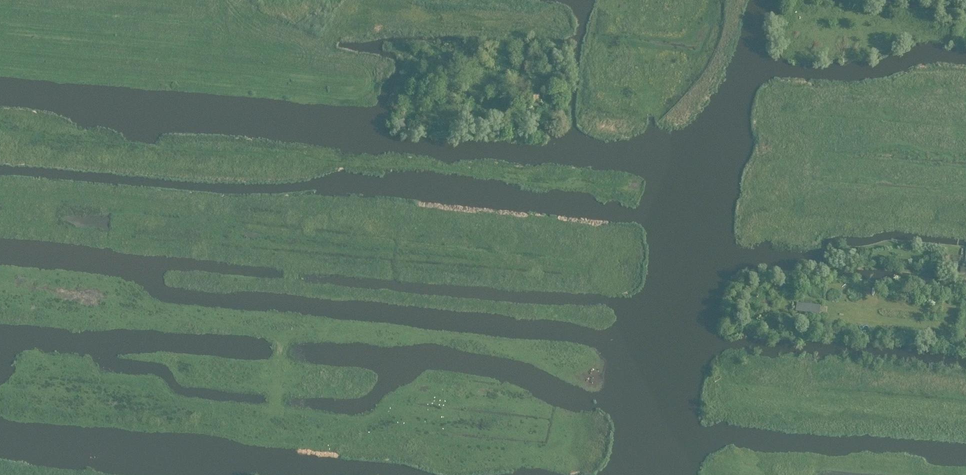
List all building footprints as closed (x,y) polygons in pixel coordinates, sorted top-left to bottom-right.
[(402,130),(411,130),(411,121),(403,121),(402,130)] [(819,313),(820,305),(805,304),(804,312),(819,313)]
